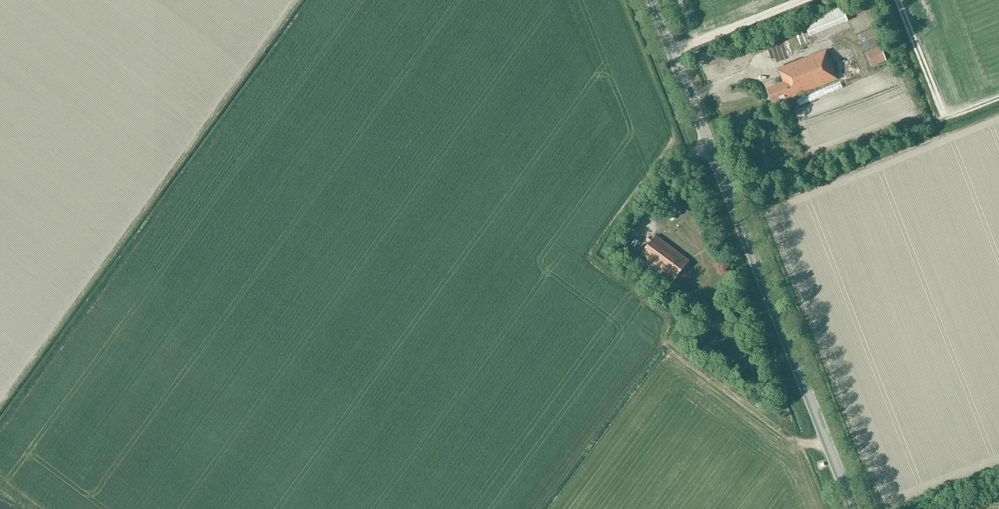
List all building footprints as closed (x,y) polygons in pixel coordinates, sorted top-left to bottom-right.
[(803,20),(810,36),(848,21),(842,5),(803,20)] [(889,40),(883,25),(859,35),(865,50),(889,40)] [(866,53),(871,67),(887,61),(881,47),(866,53)] [(775,102),(776,104),(838,80),(827,51),(779,70),(784,83),(767,89),(773,103),(775,102)] [(688,260),(656,236),(642,254),(674,279),(688,260)] [(689,332),(685,337),(690,341),(694,335),(689,332)]
